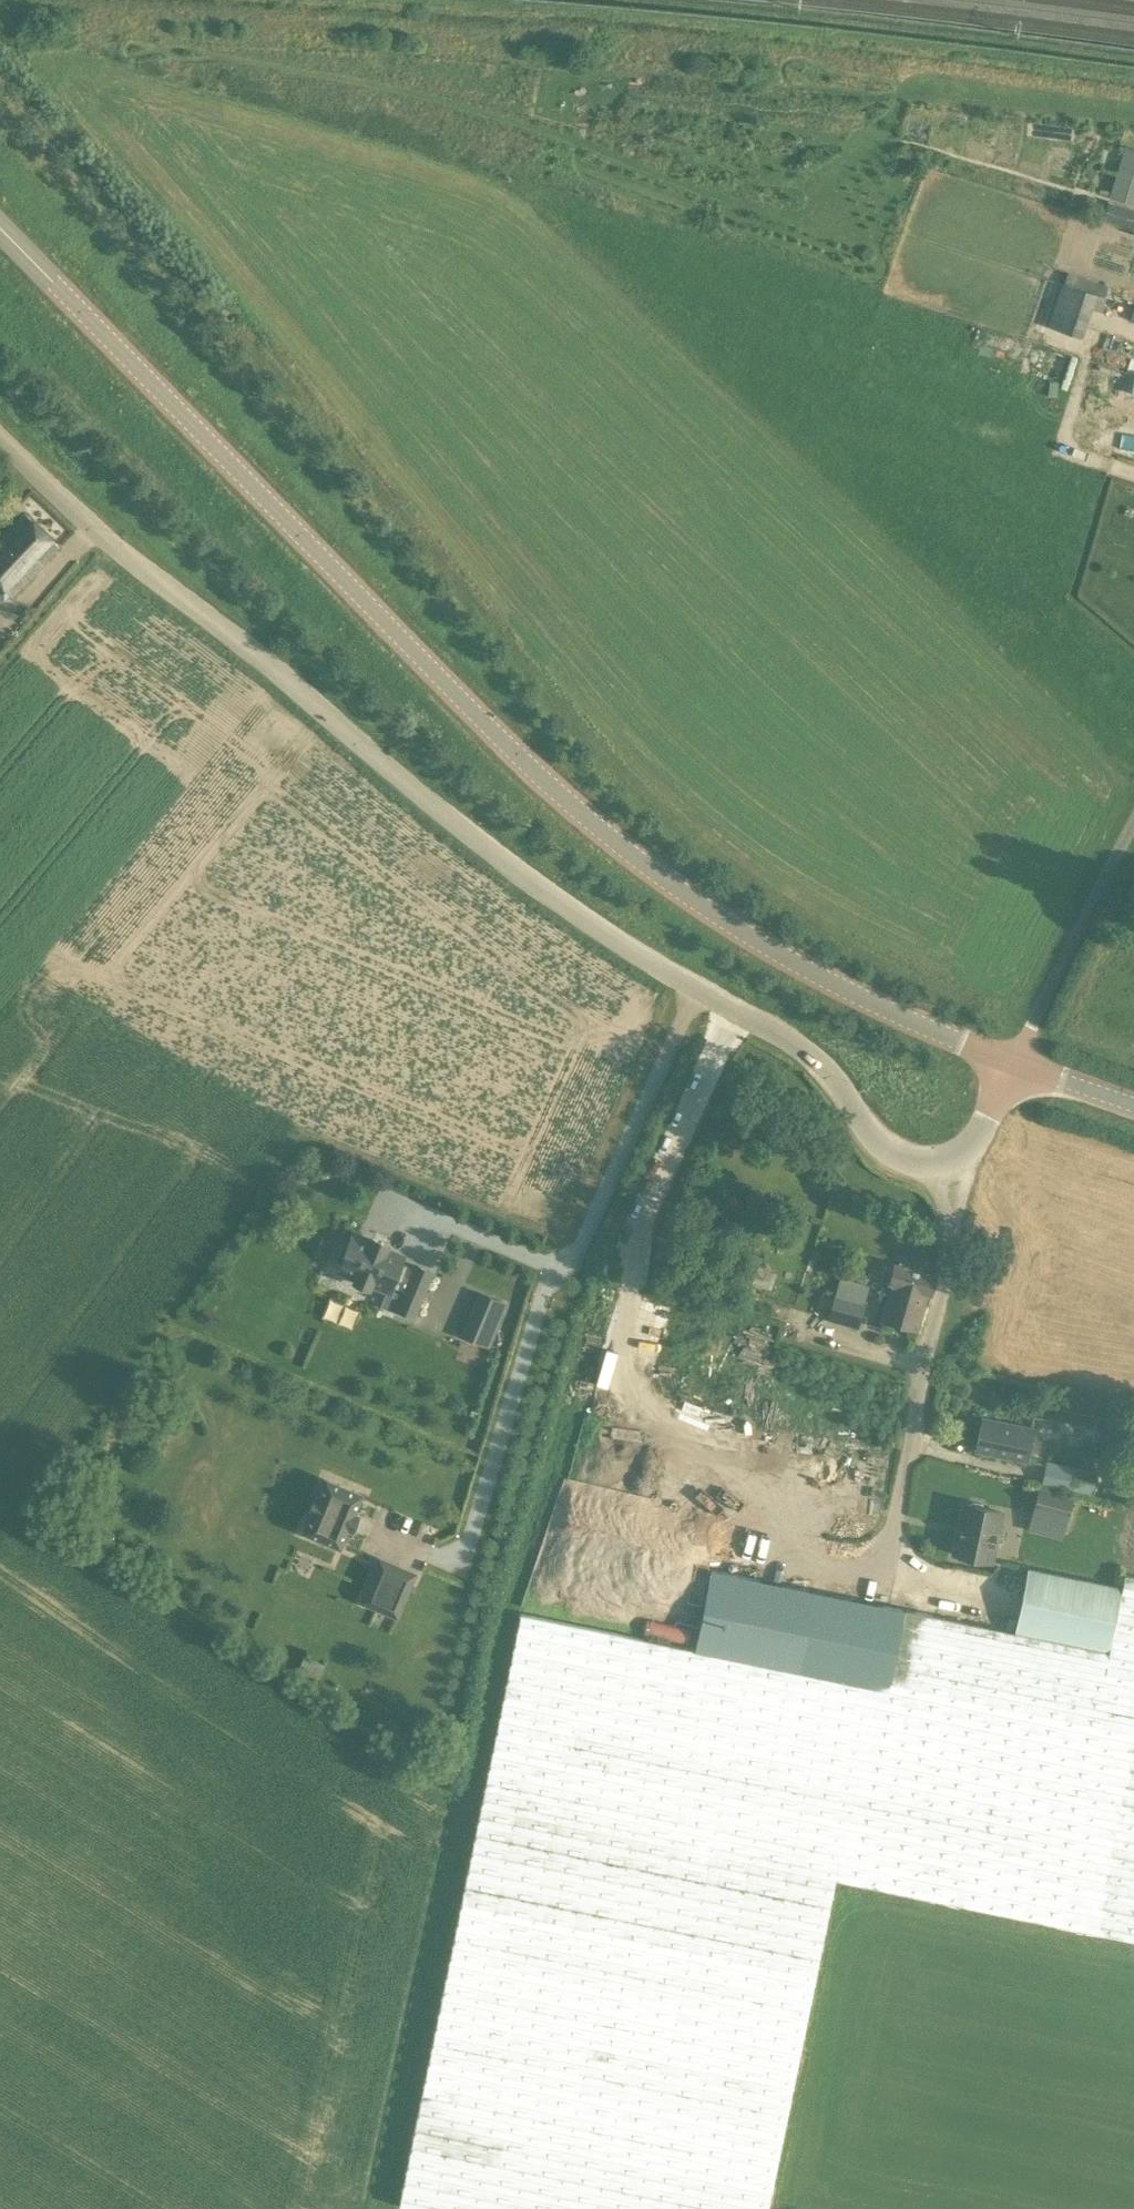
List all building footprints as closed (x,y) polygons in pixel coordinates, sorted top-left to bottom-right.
[(1133,170),(1133,151),(1123,148),(1108,197),(1125,202),(1133,170)] [(1107,200),(1102,218),(1133,228),(1133,209),(1107,200)] [(1049,326),(1078,336),(1087,306),(1101,311),(1106,297),(1104,296),(1107,285),(1067,272),(1049,326)] [(24,513),(0,538),(0,584),(1,585),(0,586),(0,598),(3,601),(10,593),(12,596),(59,547),(24,513)] [(404,1291),(397,1308),(413,1314),(431,1272),(415,1265),(414,1267),(400,1261),(401,1257),(384,1249),(386,1244),(372,1239),(370,1244),(352,1236),(349,1245),(345,1243),(339,1258),(342,1260),(339,1269),(356,1276),(354,1281),(368,1287),(370,1282),(388,1289),(389,1285),(404,1291)] [(882,1318),(917,1328),(927,1292),(930,1293),(935,1274),(894,1263),(889,1282),(892,1283),(882,1318)] [(776,1273),(757,1265),(752,1278),(751,1281),(770,1288),(776,1273)] [(856,1329),(868,1288),(838,1279),(834,1292),(821,1288),(813,1314),(827,1318),(827,1321),(856,1329)] [(506,1303),(480,1292),(462,1335),(488,1346),(506,1303)] [(983,1417),(976,1450),(1025,1460),(1032,1427),(983,1417)] [(1092,1493),(1113,1499),(1115,1488),(1094,1483),(1097,1471),(1046,1461),(1041,1483),(1092,1493)] [(360,1495),(324,1480),(302,1532),(339,1547),(360,1495)] [(1073,1496),(1038,1487),(1032,1510),(1067,1520),(1073,1496)] [(1002,1511),(985,1508),(983,1503),(973,1501),(969,1504),(965,1503),(954,1554),(985,1560),(988,1549),(993,1551),(1002,1511)] [(380,1560),(363,1601),(396,1615),(413,1574),(380,1560)] [(1028,1568),(1015,1630),(1106,1649),(1119,1587),(1028,1568)] [(399,2206),(415,2208),(767,2208),(832,1892),(835,1879),(874,1686),(862,1684),(791,1669),(807,1589),(711,1570),(694,1649),(520,1614),(399,2206)] [(835,1879),(1133,1940),(1133,1576),(1124,1574),(1107,1651),(904,1609),(903,1609),(878,1604),(862,1684),(874,1686),(835,1879)]
